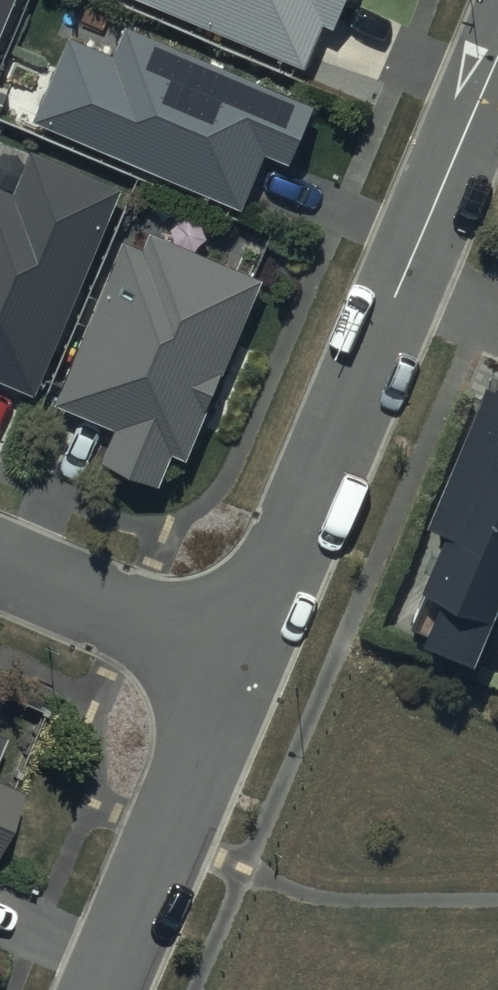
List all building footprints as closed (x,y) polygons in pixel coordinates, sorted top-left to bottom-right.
[(17,0),(0,0),(0,40),(17,0)] [(303,70),(321,27),(332,31),(345,0),(136,0),(303,70)] [(316,108),(125,28),(112,58),(68,40),(33,123),(240,210),(263,157),(291,168),(316,108)] [(31,151),(12,195),(0,190),(0,383),(36,397),(123,189),(31,151)] [(262,282),(147,233),(140,250),(124,243),(55,406),(115,431),(100,466),(158,490),(173,456),(186,462),(262,282)] [(488,348),(430,490),(450,498),(426,558),(445,566),(427,610),(477,630),(497,579),(497,352),(488,348)] [(20,782),(0,774),(0,832),(20,782)]
